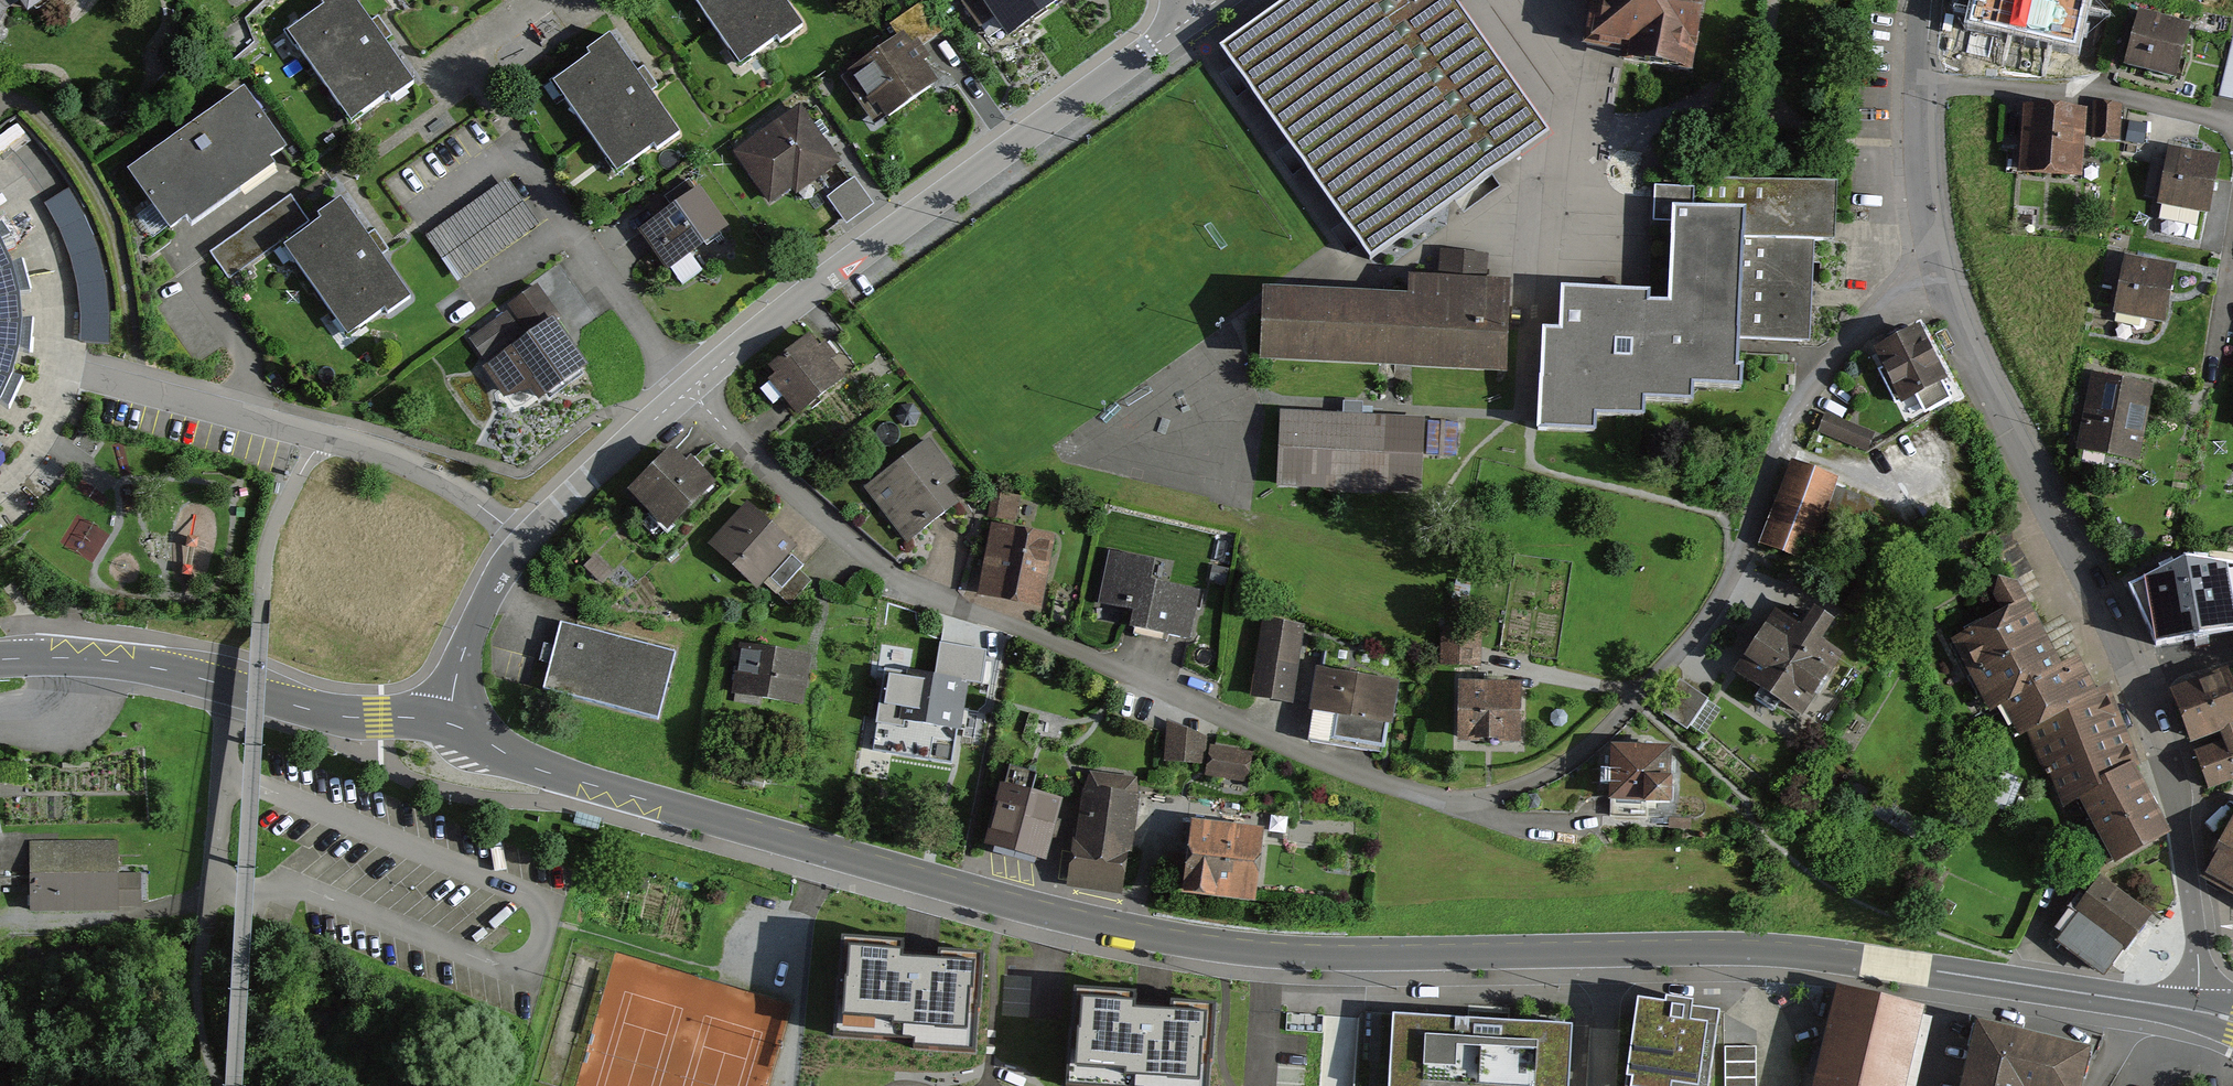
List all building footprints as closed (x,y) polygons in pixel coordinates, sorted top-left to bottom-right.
[(27,16),(50,0),(16,0),(27,16)] [(388,100),(391,105),(415,88),(376,33),(353,0),(324,0),(319,3),(325,11),(289,36),(351,125),(388,100)] [(741,67),(775,43),(780,46),(804,29),(783,0),(693,0),(741,67)] [(961,2),(977,27),(993,17),(1006,35),(1059,0),(964,0),(961,2)] [(1220,53),(1368,263),(1547,136),(1467,31),(1447,0),(1289,0),(1271,11),(1220,53)] [(1586,46),(1625,52),(1623,64),(1688,75),(1700,0),(1593,0),(1586,46)] [(1969,17),(2076,41),(2085,0),(1973,0),(1969,17)] [(2189,25),(2139,12),(2126,65),(2175,78),(2189,25)] [(903,37),(845,78),(876,123),(934,82),(903,37)] [(2220,95),(2232,98),(2232,37),(2220,95)] [(588,54),(592,59),(554,85),(617,176),(654,151),(658,154),(680,138),(608,39),(588,54)] [(242,94),(129,174),(170,232),(187,220),(194,230),(273,175),(267,166),(285,154),(242,94)] [(2120,104),(2094,103),(2093,137),(2119,138),(2120,104)] [(2086,111),(2024,107),(2019,171),(2081,176),(2086,111)] [(800,109),(733,154),(768,207),(836,162),(800,109)] [(2146,124),(2130,121),(2126,138),(2142,142),(2146,124)] [(2219,157),(2170,147),(2158,203),(2208,213),(2219,157)] [(853,179),(826,198),(844,224),(871,205),(853,179)] [(724,229),(689,181),(668,197),(674,205),(638,231),(666,271),(724,229)] [(1699,182),(1698,209),(1669,208),(1664,305),(1647,304),(1648,294),(1557,289),(1555,317),(1555,332),(1541,332),(1536,430),(1591,433),(1592,415),(1638,417),(1639,405),(1689,408),(1690,390),(1740,393),(1741,371),(1736,371),(1737,337),(1806,341),(1808,293),(1811,240),(1827,241),(1830,189),(1699,182)] [(427,240),(457,283),(537,227),(507,184),(427,240)] [(70,192),(46,205),(62,237),(70,260),(78,288),(82,318),(81,343),(109,344),(109,317),(106,281),(97,249),(85,221),(70,192)] [(230,280),(309,222),(290,196),(211,255),(230,280)] [(371,245),(341,202),(318,217),(321,222),(284,248),(349,340),(384,315),(387,319),(411,302),(371,245)] [(1265,286),(1262,359),(1507,372),(1512,278),(1483,277),(1484,254),(1462,253),(1441,252),(1440,274),(1410,273),(1409,292),(1265,286)] [(10,389),(16,366),(24,331),(13,274),(0,254),(0,411),(10,389)] [(2175,265),(2125,256),(2115,311),(2164,321),(2175,265)] [(483,367),(507,401),(532,392),(540,403),(588,368),(570,343),(553,319),(557,316),(536,287),(508,308),(528,335),(483,367)] [(519,332),(506,314),(469,340),(482,358),(519,332)] [(1944,381),(1917,330),(1871,355),(1898,405),(1944,381)] [(765,378),(794,414),(839,377),(810,341),(765,378)] [(2152,387),(2092,375),(2078,448),(2138,460),(2152,387)] [(1354,419),(1280,415),(1276,488),(1420,495),(1424,422),(1354,419)] [(1867,436),(1822,419),(1816,435),(1862,452),(1867,436)] [(1458,425),(1428,424),(1427,456),(1457,457),(1458,425)] [(932,442),(866,488),(906,544),(958,508),(944,489),(958,480),(932,442)] [(674,455),(632,497),(669,533),(715,485),(699,469),(691,461),(685,466),(674,455)] [(1804,561),(1834,482),(1793,466),(1763,546),(1804,561)] [(992,491),(986,519),(1015,525),(1021,496),(992,491)] [(769,527),(745,506),(707,549),(758,594),(765,586),(792,556),(796,551),(769,527)] [(1056,538),(993,525),(978,599),(1040,612),(1056,538)] [(1157,563),(1110,555),(1100,608),(1136,615),(1133,634),(1190,645),(1199,593),(1153,584),(1157,563)] [(792,556),(765,586),(788,608),(811,584),(800,572),(803,568),(792,556)] [(2128,590),(2156,651),(2232,636),(2232,564),(2186,564),(2177,568),(2128,590)] [(2020,736),(2028,732),(2098,696),(2078,658),(2061,667),(2018,582),(1993,594),(2004,614),(1953,640),(1989,712),(2004,704),(2020,736)] [(1801,628),(1775,611),(1737,671),(1806,715),(1844,656),(1820,641),(1832,621),(1813,609),(1801,628)] [(1305,628),(1264,622),(1251,702),(1292,708),(1305,628)] [(675,657),(560,628),(554,652),(543,694),(658,723),(675,657)] [(1444,638),(1443,671),(1479,672),(1480,639),(1444,638)] [(990,653),(940,645),(934,674),(933,680),(973,687),(983,689),(990,653)] [(810,660),(741,649),(733,697),(802,708),(807,677),(810,660)] [(934,674),(885,665),(872,737),(876,738),(873,752),(950,767),(955,740),(963,741),(973,687),(933,680),(934,674)] [(2172,691),(2191,743),(2220,732),(2232,727),(2232,677),(2230,670),(2172,691)] [(1400,687),(1318,673),(1311,719),(1336,723),(1332,743),(1384,751),(1387,730),(1393,729),(1400,687)] [(1679,681),(1660,713),(1687,729),(1706,698),(1679,681)] [(1490,687),(1459,686),(1458,747),(1520,748),(1521,688),(1490,687)] [(2066,806),(2081,798),(2114,862),(2169,833),(2137,770),(2145,765),(2107,692),(2098,696),(2028,732),(2066,806)] [(1204,741),(1168,723),(1165,764),(1203,766),(1204,741)] [(2223,741),(2232,738),(2232,727),(2220,732),(2223,741)] [(2195,751),(2209,789),(2232,780),(2232,738),(2223,741),(2195,751)] [(1250,752),(1210,747),(1207,777),(1246,782),(1250,752)] [(1671,752),(1613,750),(1612,809),(1643,810),(1643,815),(1669,816),(1670,769),(1671,752)] [(1004,782),(1000,781),(983,842),(1017,851),(1045,858),(1061,798),(1031,790),(1036,771),(1009,764),(1004,782)] [(1088,765),(1080,796),(1075,834),(1071,833),(1064,886),(1122,894),(1128,852),(1133,852),(1140,800),(1136,777),(1088,765)] [(2219,841),(2213,850),(2217,852),(2202,875),(2232,893),(2232,817),(2219,841)] [(1263,825),(1193,818),(1184,894),(1255,902),(1263,825)] [(118,875),(117,842),(29,845),(31,915),(118,912),(118,908),(140,907),(139,874),(118,875)] [(2104,972),(2124,946),(2126,947),(2151,914),(2101,876),(2077,907),(2080,910),(2059,937),(2104,972)] [(900,940),(842,936),(836,1032),(915,1037),(914,1045),(975,1048),(981,951),(940,949),(939,960),(899,957),(900,940)] [(1032,976),(1006,974),(1003,1016),(1029,1017),(1032,976)] [(1076,987),(1069,1082),(1126,1085),(1208,1085),(1214,1002),(1173,999),(1172,1010),(1132,1007),(1133,991),(1076,987)] [(1925,1010),(1840,989),(1825,1050),(1816,1085),(1906,1085),(1925,1010)] [(1638,999),(1625,1085),(1710,1085),(1722,1008),(1666,1000),(1666,1003),(1651,1001),(1638,999)] [(1395,1015),(1390,1085),(1565,1085),(1570,1027),(1506,1023),(1395,1015)] [(1975,1017),(1958,1085),(2077,1085),(2087,1045),(1975,1017)] [(1724,1049),(1725,1085),(1756,1085),(1756,1048),(1724,1049)]
